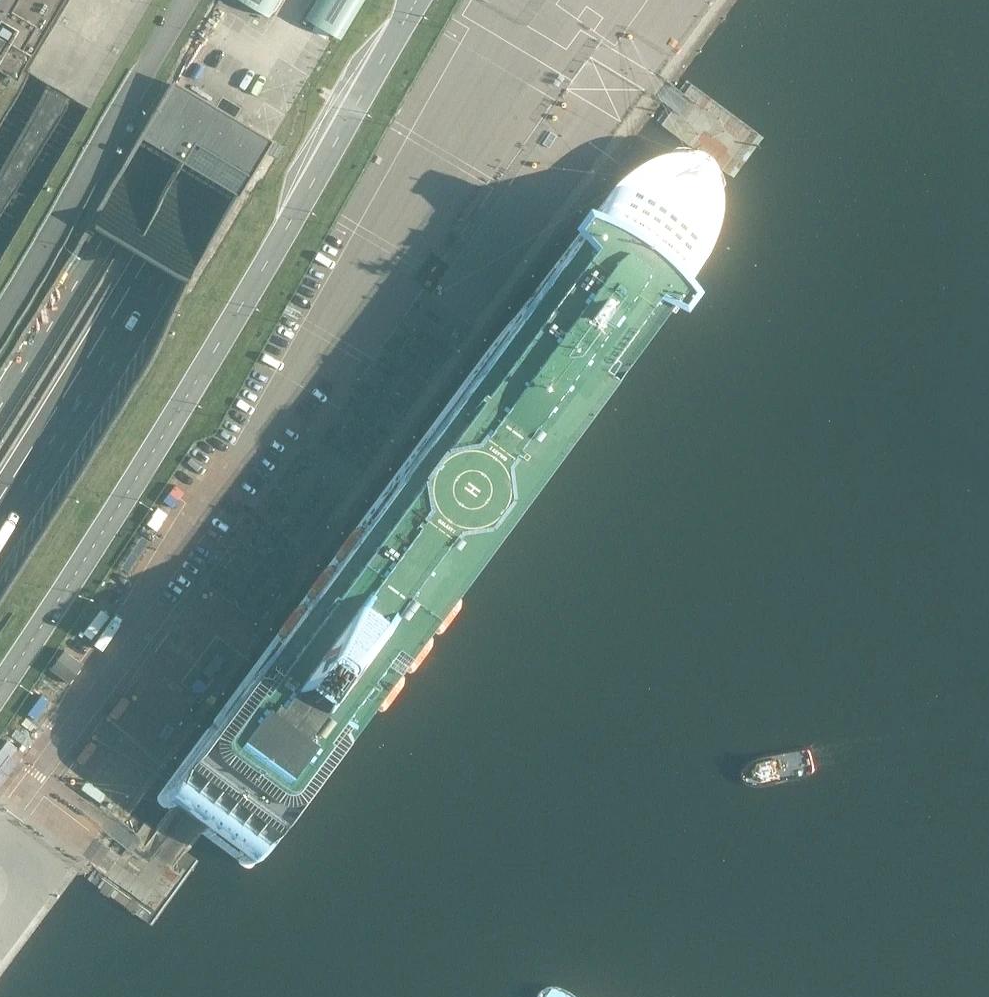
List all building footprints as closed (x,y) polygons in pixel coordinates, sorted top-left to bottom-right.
[(64,0),(0,0),(0,69),(10,75),(16,78),(30,53),(32,54),(64,0)] [(28,69),(27,70),(29,72),(88,106),(89,106),(90,107),(151,0),(71,0),(28,69)] [(251,9),(264,17),(270,20),(275,11),(282,0),(235,0),(251,9)] [(64,146),(88,106),(29,72),(0,120),(0,258),(64,146)] [(175,82),(143,135),(174,153),(120,243),(126,246),(132,250),(186,161),(240,193),(271,140),(175,82)] [(143,137),(91,223),(186,279),(237,194),(143,137)] [(625,165),(606,186),(298,625),(159,796),(176,808),(249,864),(700,254),(717,231),(723,201),(725,185),(723,166),(716,154),(707,143),(706,142),(671,140),(644,150),(625,165)]
